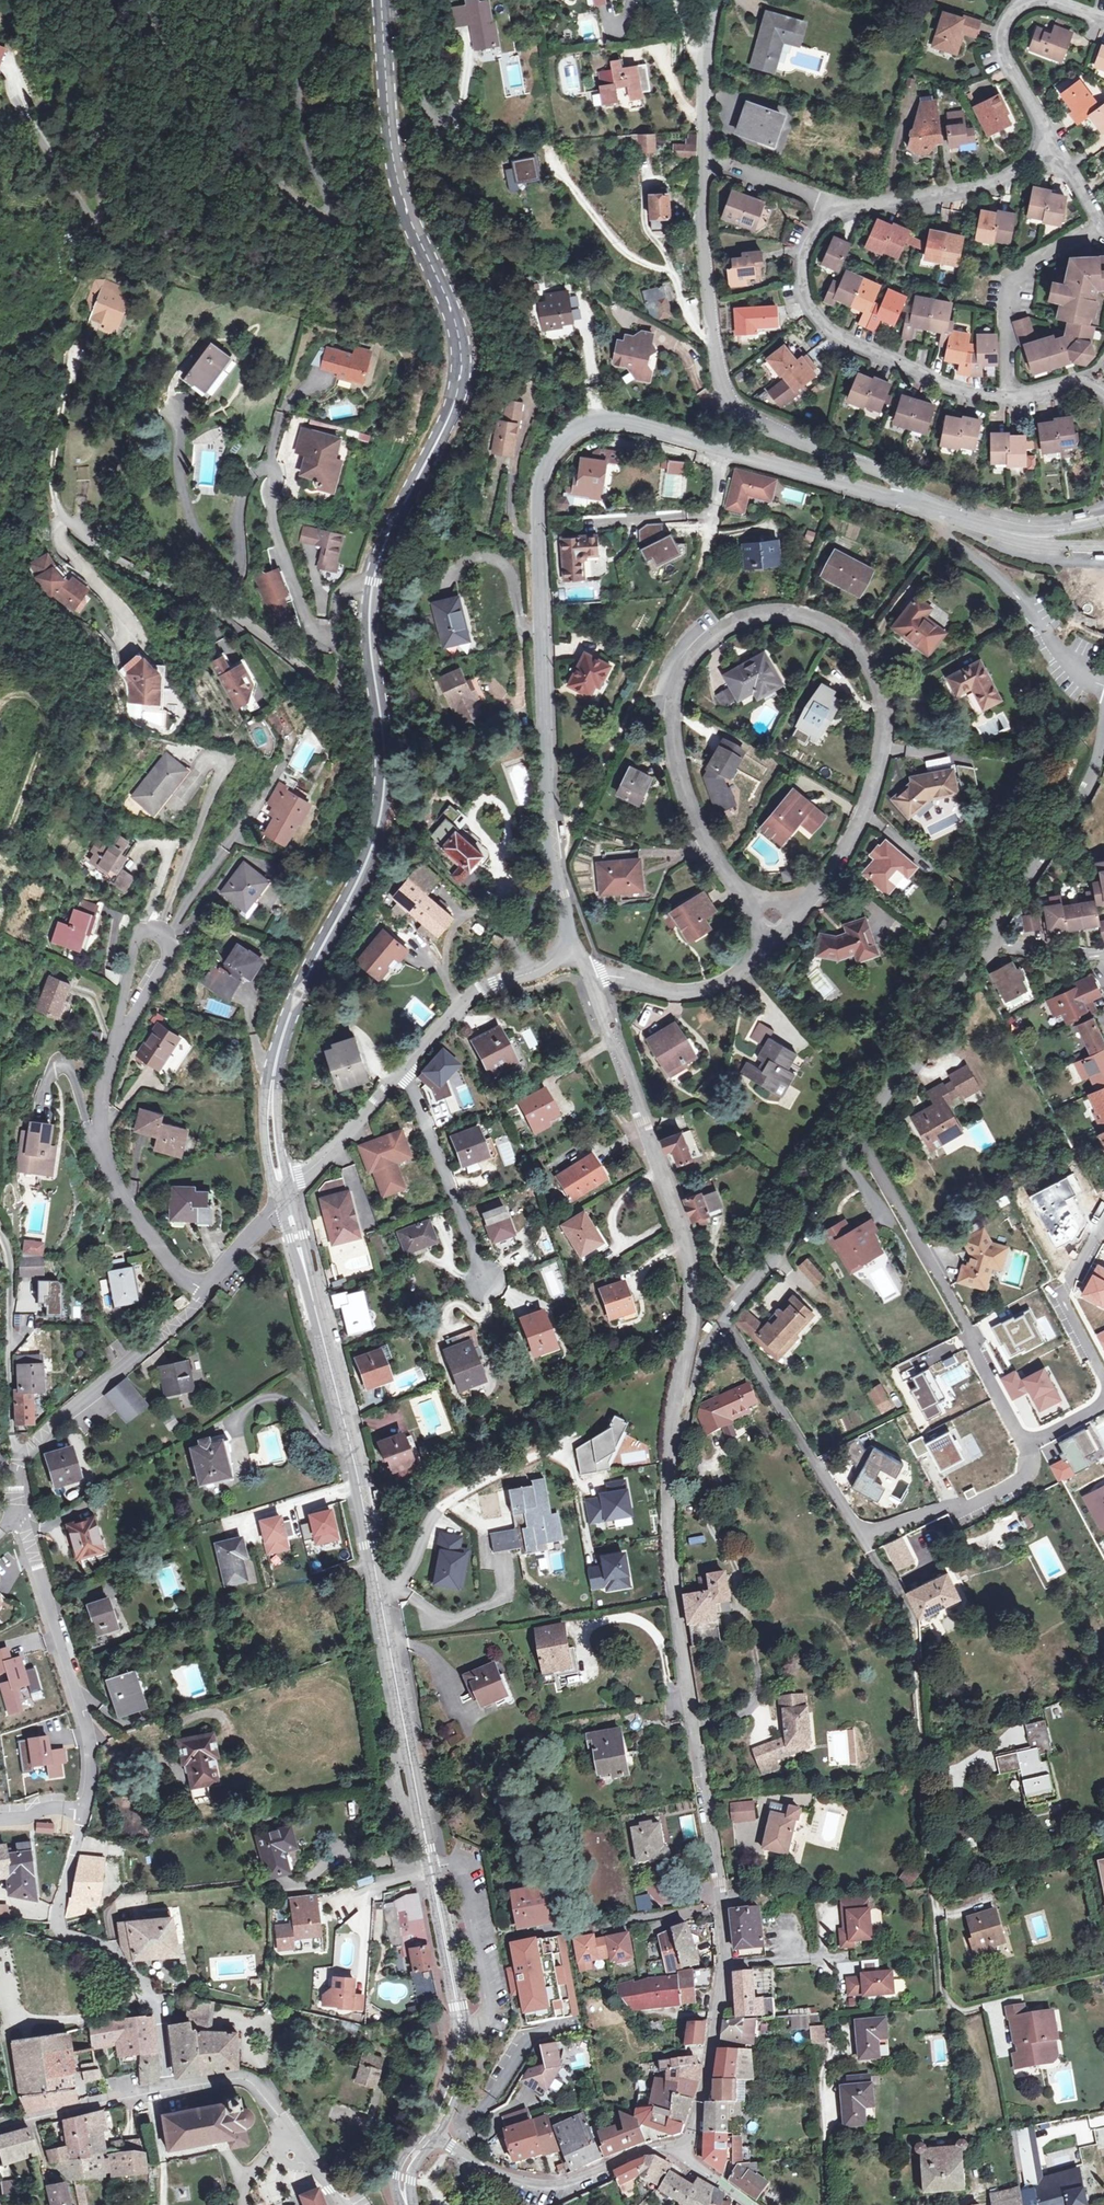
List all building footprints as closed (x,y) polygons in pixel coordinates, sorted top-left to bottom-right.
[(471,24),(478,28),(479,33),(473,34),(476,48),(496,45),(489,1),(480,3),(479,0),(469,0),(468,0),(468,5),(452,9),(455,26),(470,24),(471,24)] [(774,72),(783,41),(799,46),(805,24),(767,13),(752,66),(774,72)] [(962,24),(978,29),(981,21),(963,16),(962,19),(944,13),(934,42),(940,44),(939,48),(956,54),(962,38),(958,37),(962,24)] [(581,39),(598,38),(597,19),(580,20),(581,39)] [(975,37),(978,29),(962,24),(958,37),(962,38),(963,33),(975,37)] [(1031,49),(1052,57),(1054,52),(1064,55),(1073,33),(1056,27),(1053,35),(1047,33),(1047,31),(1038,28),(1031,49)] [(1103,70),(1103,46),(1103,45),(1096,67),(1103,70)] [(1062,61),(1064,55),(1054,52),(1052,57),(1062,61)] [(629,90),(641,89),(642,93),(652,91),(648,64),(623,68),(620,65),(616,66),(613,70),(601,72),(606,105),(618,103),(616,89),(629,87),(629,90)] [(1062,94),(1073,110),(1077,115),(1073,118),(1078,125),(1091,116),(1095,112),(1091,105),(1095,102),(1080,81),(1062,94)] [(641,89),(629,90),(631,100),(642,99),(642,93),(641,89)] [(981,118),(982,118),(991,134),(1012,124),(1008,115),(1009,114),(1000,95),(975,107),(981,118)] [(923,102),(925,114),(938,113),(937,100),(923,102)] [(773,144),(783,115),(748,104),(738,132),(773,144)] [(1095,112),(1091,116),(1103,132),(1103,106),(1095,112)] [(958,126),(951,127),(949,127),(951,147),(960,146),(960,143),(976,141),(975,128),(966,129),(964,112),(949,113),(950,122),(957,121),(958,126)] [(942,144),(938,113),(925,114),(918,115),(919,126),(914,126),(914,129),(911,131),(910,134),(912,137),(908,148),(918,154),(929,153),(935,144),(942,144)] [(656,133),(641,134),(633,135),(633,139),(634,150),(642,150),(642,152),(656,151),(656,145),(656,136),(656,133)] [(1072,136),(1074,145),(1083,144),(1081,134),(1072,136)] [(675,157),(697,157),(698,135),(691,135),(691,140),(687,145),(675,145),(675,157)] [(656,136),(656,145),(667,145),(667,137),(662,136),(656,136)] [(531,156),(512,159),(514,169),(508,170),(511,190),(517,189),(515,178),(534,175),(531,156)] [(1029,214),(1045,218),(1048,199),(1049,196),(1049,195),(1050,191),(1034,188),(1029,214)] [(651,195),(653,231),(672,230),(670,194),(669,194),(669,189),(656,190),(657,195),(651,195)] [(751,227),(760,202),(733,192),(724,217),(751,227)] [(1065,198),(1049,195),(1049,196),(1048,199),(1045,218),(1044,220),(1044,221),(1060,224),(1065,198)] [(765,204),(760,202),(751,227),(756,229),(765,204)] [(982,210),(981,214),(976,237),(994,240),(994,238),(997,218),(998,215),(998,214),(982,210)] [(999,211),(998,214),(998,215),(997,218),(994,238),(1010,241),(1015,215),(999,211)] [(878,221),(876,224),(867,245),(882,251),(883,249),(891,230),(893,227),(878,221)] [(893,227),(891,230),(883,249),(899,255),(905,242),(908,235),(910,231),(894,224),(893,227)] [(942,260),(946,238),(947,234),(931,231),(928,244),(927,251),(925,257),(942,260)] [(958,264),(962,242),(963,237),(947,234),(946,238),(942,260),(958,264)] [(908,235),(905,242),(915,246),(916,239),(908,235)] [(839,268),(850,244),(835,237),(828,251),(824,250),(821,258),(825,260),(824,262),(839,268)] [(915,246),(927,251),(928,244),(916,239),(915,246)] [(1091,258),(1090,248),(1082,248),(1082,258),(1071,259),(1065,285),(1056,283),(1052,300),(1061,303),(1058,318),(1069,321),(1066,333),(1058,332),(1052,333),(1053,336),(1036,341),(1028,317),(1014,322),(1022,346),(1025,345),(1032,369),(1045,365),(1046,370),(1074,361),(1087,363),(1095,355),(1091,344),(1094,327),(1089,327),(1097,291),(1103,290),(1103,257),(1091,258)] [(743,254),(744,259),(733,260),(734,268),(729,269),(731,285),(747,283),(746,277),(761,275),(760,265),(763,265),(761,252),(743,254)] [(852,303),(863,279),(847,272),(841,284),(834,281),(825,300),(825,301),(832,304),(837,296),(852,303)] [(106,278),(104,285),(127,294),(132,296),(135,288),(106,278)] [(879,286),(863,279),(852,303),(866,309),(859,323),(867,327),(877,305),(872,302),(879,286)] [(116,324),(127,294),(104,285),(102,290),(94,287),(87,307),(95,310),(92,315),(116,324)] [(648,308),(650,308),(651,314),(657,317),(660,316),(660,318),(672,315),(665,285),(644,291),(648,308)] [(540,306),(544,330),(555,328),(555,325),(574,322),(568,291),(547,295),(549,304),(540,306)] [(881,307),(877,305),(867,327),(874,330),(881,316),(895,322),(905,298),(889,291),(881,307)] [(928,327),(934,300),(916,297),(912,315),(907,314),(902,338),(911,340),(915,325),(928,327)] [(949,347),(952,332),(953,323),(953,322),(948,321),(951,304),(934,300),(928,327),(944,330),(941,346),(949,347)] [(737,333),(756,332),(756,327),(777,326),(776,307),(736,309),(737,333)] [(644,348),(652,343),(654,333),(644,331),(632,339),(627,338),(626,342),(619,341),(615,362),(633,366),(632,370),(638,378),(650,380),(653,370),(647,362),(649,356),(644,348)] [(972,359),(972,354),(966,353),(969,343),(970,335),(952,332),(949,347),(947,358),(961,361),(959,374),(970,376),(972,359)] [(979,335),(979,343),(979,354),(972,354),(972,359),(970,376),(982,375),(982,362),(997,362),(997,335),(979,335)] [(211,343),(185,377),(183,380),(204,396),(232,359),(211,343)] [(783,373),(797,362),(784,346),(767,359),(780,375),(783,373)] [(323,367),(339,372),(338,375),(362,381),(371,352),(357,347),(354,356),(328,349),(323,367)] [(802,358),(813,372),(817,369),(806,355),(802,358)] [(815,375),(813,372),(802,358),(797,362),(783,373),(786,378),(769,392),(780,406),(793,397),(790,394),(815,375)] [(1034,374),(1046,370),(1045,365),(1032,369),(1034,374)] [(858,374),(848,398),(864,405),(865,402),(873,384),(873,383),(874,380),(858,374)] [(874,380),(873,383),(873,384),(865,402),(880,408),(883,401),(886,395),(890,384),(875,378),(874,380)] [(894,398),(886,395),(883,401),(892,405),(894,398)] [(917,405),(918,401),(903,396),(902,401),(899,408),(895,421),(910,426),(914,414),(917,405)] [(892,405),(899,408),(902,401),(894,398),(892,405)] [(513,454),(516,438),(518,424),(520,425),(524,403),(508,401),(505,423),(499,422),(494,451),(513,454)] [(914,414),(910,426),(926,431),(934,406),(919,401),(918,401),(917,405),(914,414)] [(963,423),(964,421),(947,417),(942,445),(959,448),(959,445),(961,435),(963,425),(963,423)] [(1076,443),(1075,441),(1074,432),(1072,421),(1072,417),(1056,419),(1056,421),(1057,423),(1057,426),(1059,445),(1076,443)] [(964,421),(963,423),(963,425),(961,435),(959,445),(975,448),(980,421),(964,418),(964,421)] [(1039,424),(1040,427),(1042,440),(1043,447),(1043,450),(1060,448),(1059,445),(1057,426),(1057,423),(1056,421),(1039,424)] [(296,451),(307,455),(315,457),(312,467),(305,465),(303,473),(317,478),(315,484),(333,489),(337,474),(334,473),(336,462),(332,461),(338,440),(302,429),(296,451)] [(992,460),(1009,460),(1009,441),(1009,440),(1009,438),(1009,436),(1009,433),(992,434),(992,460)] [(1009,436),(1009,438),(1009,440),(1009,441),(1009,460),(1009,463),(1025,462),(1025,448),(1025,442),(1025,436),(1009,436)] [(614,452),(599,450),(598,454),(595,453),(594,460),(583,459),(580,475),(579,483),(576,482),(575,490),(566,488),(565,492),(575,494),(576,495),(596,498),(598,485),(603,486),(606,462),(612,463),(614,452)] [(315,457),(307,455),(305,465),(312,467),(315,457)] [(668,468),(684,469),(685,461),(664,459),(663,467),(668,468)] [(77,478),(89,478),(88,464),(76,465),(77,478)] [(736,473),(726,510),(744,514),(748,497),(771,503),(774,489),(776,483),(736,472),(736,473)] [(776,482),(736,472),(776,483),(776,482)] [(565,492),(565,498),(568,499),(569,504),(574,505),(576,495),(575,494),(565,492)] [(566,509),(569,504),(568,499),(565,498),(562,498),(559,503),(562,508),(566,509)] [(317,544),(321,529),(305,525),(302,540),(317,544)] [(639,531),(640,545),(646,556),(652,553),(656,562),(675,552),(666,535),(661,538),(660,525),(647,526),(639,531)] [(343,535),(321,529),(317,544),(326,546),(323,562),(326,563),(325,569),(334,572),(336,564),(343,535)] [(812,542),(815,532),(806,530),(804,539),(812,542)] [(588,558),(588,556),(588,555),(600,555),(598,535),(563,537),(565,581),(585,580),(584,561),(586,560),(587,559),(588,558)] [(746,565),(762,563),(762,567),(781,565),(778,541),(744,545),(746,565)] [(823,576),(860,595),(873,571),(836,552),(823,576)] [(54,594),(71,606),(82,591),(70,582),(67,584),(64,582),(67,579),(60,571),(55,574),(53,571),(57,568),(49,555),(33,565),(39,577),(39,578),(42,587),(53,595),(54,594)] [(295,615),(278,565),(254,574),(271,623),(295,615)] [(1033,579),(1035,572),(1025,569),(1022,576),(1033,579)] [(929,655),(945,633),(925,617),(932,608),(917,597),(893,627),(929,655)] [(465,622),(459,598),(434,604),(445,647),(466,641),(462,623),(465,622)] [(158,667),(143,651),(127,666),(140,679),(139,700),(158,701),(158,683),(165,684),(165,673),(164,671),(163,669),(162,668),(160,668),(158,667)] [(758,697),(777,686),(771,675),(776,673),(764,653),(725,675),(730,685),(739,699),(754,690),(758,697)] [(591,696),(596,685),(602,675),(605,677),(611,667),(586,654),(570,685),(591,696)] [(229,669),(222,656),(212,661),(237,705),(248,699),(250,690),(243,676),(247,673),(242,663),(229,669)] [(957,695),(972,687),(984,708),(1001,699),(980,661),(949,678),(957,695)] [(460,670),(440,680),(458,718),(462,716),(478,708),(475,700),(479,698),(472,685),(468,687),(460,670)] [(771,675),(777,686),(782,684),(776,673),(771,675)] [(600,687),(605,677),(602,675),(596,685),(600,687)] [(722,708),(739,699),(730,685),(714,694),(722,708)] [(818,738),(840,700),(831,695),(833,691),(822,685),(798,727),(818,738)] [(478,708),(462,716),(465,722),(481,714),(478,708)] [(281,724),(272,710),(267,716),(275,728),(281,724)] [(712,766),(706,777),(718,811),(732,805),(723,779),(726,774),(729,776),(744,751),(724,740),(710,764),(712,766)] [(205,747),(195,744),(183,759),(191,765),(205,747)] [(154,812),(187,770),(167,754),(133,796),(154,812)] [(637,802),(644,788),(647,789),(652,779),(631,768),(618,793),(637,802)] [(913,782),(894,799),(909,817),(931,798),(957,792),(953,770),(912,778),(913,782)] [(306,801),(286,789),(287,787),(280,782),(270,800),(277,805),(272,814),(276,817),(267,832),(285,843),(299,819),(296,818),(306,801)] [(286,789),(306,801),(309,794),(290,783),(287,787),(286,789)] [(782,843),(800,821),(812,831),(824,817),(793,791),(763,828),(782,843)] [(457,832),(456,833),(452,829),(438,818),(427,831),(445,846),(441,850),(460,867),(453,876),(461,883),(462,883),(478,895),(487,883),(471,871),(484,855),(458,833),(457,832)] [(456,825),(452,829),(456,833),(457,832),(458,833),(461,829),(456,825)] [(123,850),(129,841),(115,832),(107,845),(98,838),(92,849),(96,852),(91,860),(98,865),(96,869),(112,879),(112,881),(119,886),(128,872),(120,867),(127,857),(119,852),(122,849),(123,850)] [(882,852),(876,859),(867,868),(867,869),(867,870),(866,871),(866,872),(867,873),(867,874),(880,885),(879,886),(884,892),(886,892),(887,892),(890,892),(891,891),(896,885),(902,890),(911,880),(909,877),(918,867),(887,840),(881,846),(881,847),(881,848),(881,849),(882,850),(882,851),(882,852)] [(871,854),(876,859),(882,852),(882,851),(882,850),(881,849),(881,848),(881,847),(881,846),(880,845),(871,854)] [(599,863),(601,889),(619,887),(620,893),(643,890),(640,859),(633,860),(632,849),(605,852),(606,862),(599,863)] [(1103,903),(1103,860),(1100,861),(1103,881),(1093,882),(1096,897),(1096,899),(1097,904),(1103,903)] [(223,892),(244,908),(252,899),(254,901),(269,882),(245,863),(223,892)] [(422,866),(410,880),(426,894),(438,880),(422,866)] [(126,890),(135,876),(128,872),(119,886),(126,890)] [(426,894),(410,880),(395,898),(399,901),(408,909),(425,923),(421,928),(428,934),(429,933),(436,938),(453,918),(444,909),(447,906),(442,901),(438,904),(426,894)] [(674,912),(680,922),(691,940),(709,928),(703,918),(714,911),(704,894),(674,912)] [(1101,924),(1097,904),(1096,899),(1096,897),(1088,898),(1089,901),(1080,902),(1080,905),(1084,927),(1101,924)] [(247,910),(254,901),(252,899),(244,908),(247,910)] [(93,934),(98,917),(95,916),(99,905),(83,900),(79,910),(77,909),(71,927),(59,922),(53,940),(82,950),(88,932),(93,934)] [(1055,930),(1067,928),(1065,918),(1063,906),(1063,903),(1062,900),(1053,902),(1054,904),(1046,906),(1049,926),(1045,926),(1048,942),(1057,940),(1055,930)] [(408,909),(399,901),(391,910),(400,917),(408,909)] [(1080,905),(1080,902),(1072,904),(1071,901),(1063,903),(1063,906),(1065,918),(1067,928),(1067,930),(1084,927),(1080,905)] [(680,922),(674,912),(672,909),(664,915),(672,928),(680,922)] [(1039,913),(1031,914),(1034,931),(1042,930),(1039,913)] [(1026,932),(1034,931),(1031,914),(1023,915),(1024,925),(1026,932)] [(841,955),(855,950),(859,949),(862,957),(876,952),(864,918),(845,924),(849,935),(841,938),(821,934),(817,954),(837,957),(837,954),(841,955)] [(409,949),(386,928),(359,959),(369,967),(371,965),(383,975),(388,968),(388,963),(395,955),(400,959),(409,949)] [(87,951),(93,934),(88,932),(82,950),(87,951)] [(505,940),(497,935),(491,946),(499,950),(505,940)] [(227,995),(239,978),(242,973),(249,978),(260,961),(236,944),(224,961),(227,963),(231,966),(228,971),(223,968),(215,962),(203,979),(227,995)] [(1006,1001),(1025,990),(1010,961),(991,972),(1006,1001)] [(106,969),(103,979),(117,983),(120,973),(106,969)] [(1092,973),(1073,983),(1075,987),(1048,1000),(1054,1014),(1062,1010),(1066,1019),(1078,1014),(1080,1019),(1084,1017),(1089,1014),(1097,1011),(1090,998),(1103,991),(1102,986),(1100,983),(1099,980),(1097,978),(1096,976),(1092,973)] [(38,1008),(56,1015),(60,1003),(63,1003),(65,1000),(71,984),(51,976),(38,1008)] [(68,1001),(65,1000),(63,1003),(60,1003),(56,1015),(61,1017),(68,1001)] [(445,1011),(440,1006),(435,1012),(441,1017),(445,1011)] [(1102,1047),(1103,1046),(1103,1042),(1092,1018),(1091,1019),(1086,1021),(1078,1024),(1091,1052),(1102,1047)] [(749,1037),(759,1045),(771,1030),(761,1022),(749,1037)] [(138,1054),(159,1068),(180,1037),(159,1023),(138,1054)] [(649,1039),(668,1069),(684,1059),(694,1053),(674,1023),(649,1039)] [(90,1029),(88,1039),(101,1042),(103,1032),(90,1029)] [(516,1062),(499,1029),(473,1042),(491,1075),(516,1062)] [(741,1072),(773,1092),(780,1081),(787,1085),(795,1073),(787,1069),(796,1053),(770,1037),(758,1057),(767,1063),(763,1070),(748,1061),(741,1072)] [(327,1051),(333,1070),(336,1069),(341,1087),(367,1079),(354,1038),(334,1044),(333,1042),(325,1044),(327,1051)] [(444,1108),(454,1097),(440,1085),(458,1064),(439,1047),(411,1079),(444,1108)] [(1102,1047),(1091,1052),(1090,1053),(1091,1056),(1099,1052),(1103,1064),(1103,1051),(1102,1047)] [(1099,1052),(1091,1056),(1076,1063),(1083,1079),(1090,1075),(1097,1090),(1103,1087),(1103,1064),(1099,1052)] [(686,1064),(684,1059),(668,1069),(671,1074),(686,1064)] [(951,1075),(952,1078),(954,1081),(970,1072),(967,1066),(951,1075)] [(970,1072),(954,1081),(963,1098),(979,1089),(970,1072)] [(963,1098),(954,1081),(952,1078),(942,1084),(951,1100),(953,1103),(963,1098)] [(781,1096),(787,1085),(780,1081),(773,1092),(781,1096)] [(913,1117),(926,1138),(936,1132),(942,1141),(960,1130),(945,1104),(951,1100),(942,1084),(928,1092),(937,1107),(925,1114),(922,1111),(913,1117)] [(1093,1112),(1101,1108),(1103,1115),(1103,1087),(1097,1090),(1088,1095),(1096,1111),(1093,1112)] [(533,1127),(558,1114),(545,1089),(520,1102),(533,1127)] [(143,1107),(138,1128),(153,1133),(158,1134),(155,1147),(171,1151),(176,1149),(178,1150),(182,1147),(187,1128),(163,1121),(164,1113),(143,1107)] [(1093,1112),(1102,1131),(1103,1130),(1103,1115),(1101,1108),(1093,1112)] [(43,1147),(48,1147),(51,1125),(31,1122),(29,1131),(28,1143),(22,1142),(18,1170),(39,1173),(40,1169),(52,1170),(54,1154),(42,1152),(43,1147)] [(463,1166),(488,1156),(477,1128),(452,1138),(463,1166)] [(690,1129),(682,1132),(681,1130),(661,1138),(666,1151),(672,1149),(678,1163),(691,1158),(691,1156),(697,1154),(694,1147),(697,1145),(690,1129)] [(400,1132),(377,1140),(379,1146),(362,1153),(368,1169),(372,1167),(383,1195),(400,1188),(390,1161),(408,1154),(400,1132)] [(936,1132),(926,1138),(931,1148),(942,1141),(936,1132)] [(359,1147),(362,1153),(379,1146),(377,1140),(359,1147)] [(496,1146),(504,1167),(516,1162),(508,1141),(496,1146)] [(588,1156),(587,1155),(579,1160),(577,1156),(571,1160),(575,1165),(557,1177),(572,1201),(607,1179),(591,1154),(588,1156)] [(319,1189),(321,1198),(348,1191),(344,1175),(325,1182),(319,1189)] [(683,1197),(684,1198),(701,1191),(702,1194),(712,1190),(708,1179),(683,1197)] [(174,1200),(172,1200),(172,1218),(187,1219),(187,1217),(197,1217),(197,1220),(211,1221),(211,1207),(213,1207),(213,1203),(207,1202),(207,1192),(195,1191),(194,1187),(175,1187),(174,1200)] [(701,1191),(684,1198),(692,1220),(698,1217),(700,1225),(711,1221),(708,1211),(721,1207),(715,1189),(712,1190),(702,1194),(701,1191)] [(333,1243),(359,1237),(348,1191),(321,1198),(333,1243)] [(493,1242),(514,1234),(503,1206),(483,1214),(493,1242)] [(601,1243),(593,1229),(583,1213),(562,1226),(581,1256),(582,1255),(585,1259),(594,1254),(591,1249),(601,1243)] [(870,1219),(851,1230),(846,1233),(840,1222),(825,1230),(835,1247),(839,1244),(852,1266),(860,1262),(861,1263),(874,1256),(866,1243),(876,1238),(872,1231),(876,1229),(870,1219)] [(844,1219),(840,1222),(846,1233),(851,1230),(844,1219)] [(407,1254),(436,1243),(428,1221),(399,1232),(407,1254)] [(598,1226),(593,1229),(601,1243),(591,1249),(594,1254),(595,1255),(609,1246),(598,1226)] [(969,1249),(971,1257),(968,1266),(963,1265),(958,1280),(985,1288),(991,1265),(1000,1268),(1006,1247),(990,1242),(983,1229),(963,1239),(969,1249)] [(866,1243),(874,1256),(883,1251),(876,1238),(866,1243)] [(540,1242),(544,1253),(551,1250),(548,1239),(540,1242)] [(21,1276),(40,1275),(40,1271),(43,1271),(43,1258),(21,1259),(21,1276)] [(132,1266),(126,1267),(124,1259),(113,1262),(114,1269),(106,1270),(113,1308),(139,1303),(132,1266)] [(817,1282),(823,1276),(808,1260),(801,1265),(817,1282)] [(104,1263),(106,1270),(114,1269),(113,1262),(104,1263)] [(43,1303),(43,1315),(59,1314),(59,1278),(36,1278),(36,1303),(43,1303)] [(106,1279),(99,1281),(103,1298),(110,1296),(106,1279)] [(610,1319),(618,1316),(633,1311),(624,1282),(601,1290),(610,1319)] [(213,1300),(222,1307),(229,1299),(220,1292),(213,1300)] [(349,1336),(357,1334),(357,1332),(369,1329),(361,1294),(356,1295),(355,1293),(347,1295),(346,1292),(331,1296),(335,1309),(342,1307),(349,1336)] [(175,1303),(179,1309),(188,1302),(184,1296),(175,1303)] [(760,1334),(781,1352),(797,1334),(815,1314),(795,1296),(783,1308),(782,1308),(780,1308),(778,1308),(778,1309),(777,1310),(777,1311),(777,1312),(777,1313),(778,1314),(760,1334)] [(542,1311),(530,1316),(532,1322),(524,1325),(535,1354),(541,1352),(543,1358),(561,1351),(558,1341),(553,1343),(549,1331),(542,1311)] [(1013,1315),(992,1325),(998,1337),(1004,1333),(1008,1341),(1003,1343),(1011,1358),(1038,1344),(1028,1323),(1032,1321),(1028,1311),(1015,1318),(1013,1315)] [(762,1326),(747,1312),(737,1323),(752,1337),(762,1326)] [(522,1318),(524,1325),(532,1322),(530,1316),(522,1318)] [(702,1328),(709,1333),(714,1325),(707,1320),(702,1328)] [(554,1330),(549,1331),(553,1343),(558,1341),(554,1330)] [(445,1351),(460,1390),(469,1386),(484,1380),(477,1361),(479,1361),(476,1351),(478,1349),(474,1331),(459,1337),(461,1344),(452,1347),(453,1348),(445,1351)] [(368,1388),(391,1379),(380,1351),(357,1360),(368,1388)] [(15,1391),(16,1424),(33,1424),(31,1392),(42,1391),(40,1357),(27,1358),(27,1366),(19,1366),(20,1391),(15,1391)] [(27,1366),(27,1358),(18,1358),(19,1366),(27,1366)] [(896,1365),(899,1373),(913,1366),(910,1359),(896,1365)] [(188,1363),(168,1368),(168,1364),(159,1366),(166,1397),(194,1391),(188,1363)] [(913,1366),(899,1373),(903,1381),(912,1377),(916,1386),(910,1390),(925,1421),(940,1413),(935,1404),(944,1399),(933,1378),(927,1381),(922,1371),(917,1373),(913,1366)] [(1018,1368),(1003,1376),(1014,1398),(1033,1387),(1045,1407),(1059,1400),(1054,1391),(1057,1390),(1049,1376),(1052,1374),(1047,1366),(1023,1378),(1018,1368)] [(135,1391),(127,1381),(107,1397),(116,1407),(135,1391)] [(749,1385),(702,1406),(701,1414),(708,1433),(733,1424),(731,1419),(749,1412),(747,1406),(757,1402),(749,1385)] [(877,1403),(888,1397),(880,1385),(869,1390),(877,1403)] [(146,1404),(135,1391),(116,1407),(127,1420),(146,1404)] [(90,1415),(95,1421),(113,1409),(104,1396),(80,1413),(85,1419),(90,1415)] [(1038,1413),(1041,1419),(1055,1412),(1051,1406),(1038,1413)] [(177,1424),(171,1415),(163,1420),(169,1429),(177,1424)] [(625,1422),(611,1416),(606,1427),(573,1448),(580,1475),(608,1469),(608,1461),(625,1422)] [(1059,1443),(1064,1452),(1060,1454),(1063,1461),(1050,1467),(1058,1482),(1103,1458),(1103,1451),(1092,1426),(1059,1443)] [(922,1435),(908,1441),(916,1455),(929,1449),(940,1470),(964,1457),(960,1449),(956,1451),(951,1442),(955,1440),(949,1430),(926,1442),(922,1435)] [(393,1470),(413,1463),(403,1436),(383,1443),(393,1470)] [(199,1442),(200,1447),(191,1449),(199,1484),(230,1476),(221,1442),(208,1445),(207,1440),(199,1442)] [(56,1486),(81,1479),(72,1447),(47,1455),(56,1486)] [(872,1449),(852,1486),(874,1498),(881,1486),(872,1481),(879,1467),(893,1474),(899,1463),(872,1449)] [(508,1489),(513,1515),(519,1514),(525,1547),(526,1552),(537,1550),(536,1545),(546,1543),(546,1539),(560,1536),(556,1513),(551,1514),(544,1478),(531,1480),(532,1485),(508,1489)] [(621,1480),(606,1484),(607,1492),(598,1494),(599,1498),(587,1501),(591,1521),(626,1514),(621,1489),(623,1489),(621,1480)] [(1084,1495),(1100,1527),(1103,1525),(1103,1485),(1084,1495)] [(328,1508),(308,1513),(316,1543),(336,1537),(328,1508)] [(278,1514),(259,1519),(267,1553),(287,1548),(284,1537),(292,1535),(289,1520),(280,1523),(278,1514)] [(519,1514),(513,1515),(515,1529),(519,1548),(525,1547),(519,1514)] [(1023,1518),(1028,1528),(1033,1525),(1028,1515),(1023,1518)] [(77,1558),(103,1551),(94,1517),(68,1524),(77,1558)] [(494,1553),(519,1548),(515,1529),(490,1534),(494,1553)] [(459,1537),(440,1534),(431,1584),(459,1588),(465,1550),(457,1549),(459,1537)] [(246,1557),(242,1538),(216,1544),(226,1585),(247,1580),(243,1562),(241,1563),(240,1558),(246,1557)] [(909,1557),(901,1541),(884,1549),(893,1565),(896,1564),(909,1557)] [(599,1567),(587,1569),(591,1588),(605,1585),(606,1589),(626,1585),(620,1552),(597,1557),(599,1567)] [(909,1557),(896,1564),(900,1573),(913,1566),(909,1557)] [(948,1571),(947,1572),(907,1591),(920,1617),(924,1615),(926,1620),(938,1614),(935,1609),(961,1596),(948,1571)] [(703,1595),(686,1598),(690,1623),(693,1646),(690,1647),(692,1655),(700,1654),(699,1647),(722,1643),(718,1614),(732,1611),(730,1603),(731,1603),(727,1574),(701,1579),(703,1595)] [(118,1628),(108,1599),(90,1605),(95,1619),(92,1620),(97,1634),(87,1638),(91,1648),(108,1643),(105,1632),(118,1628)] [(569,1651),(569,1649),(565,1626),(537,1630),(544,1674),(566,1670),(563,1652),(569,1651)] [(0,1651),(0,1670),(5,1668),(9,1680),(1,1685),(9,1711),(19,1708),(12,1685),(26,1681),(19,1657),(8,1661),(5,1650),(0,1651)] [(573,1669),(569,1651),(563,1652),(566,1670),(573,1669)] [(693,1662),(701,1660),(700,1654),(692,1655),(693,1662)] [(701,1660),(693,1662),(693,1663),(697,1688),(705,1687),(704,1684),(700,1684),(700,1679),(704,1678),(701,1660)] [(467,1677),(472,1689),(473,1692),(470,1693),(472,1699),(479,1696),(483,1706),(504,1698),(506,1702),(507,1703),(509,1704),(511,1704),(512,1704),(513,1703),(514,1702),(514,1701),(514,1700),(505,1675),(501,1676),(496,1665),(467,1677)] [(137,1669),(107,1679),(118,1714),(141,1707),(136,1691),(144,1688),(137,1669)] [(149,1704),(144,1688),(136,1691),(141,1707),(149,1704)] [(698,1698),(700,1710),(708,1709),(706,1693),(698,1694),(698,1698)] [(783,1722),(786,1721),(788,1738),(755,1750),(764,1774),(779,1767),(777,1760),(791,1755),(790,1747),(813,1744),(809,1708),(806,1709),(804,1696),(781,1698),(783,1722)] [(1034,1728),(1027,1730),(1031,1748),(1032,1751),(997,1758),(1001,1775),(1022,1770),(1029,1802),(1035,1801),(1036,1807),(1047,1805),(1046,1798),(1055,1796),(1048,1762),(1042,1764),(1040,1755),(1052,1752),(1045,1721),(1033,1724),(1034,1728)] [(590,1746),(595,1746),(600,1775),(612,1773),(613,1777),(629,1775),(626,1757),(623,1758),(618,1731),(589,1735),(590,1746)] [(28,1741),(19,1743),(23,1771),(31,1770),(30,1763),(46,1761),(48,1776),(61,1774),(59,1761),(66,1760),(64,1749),(47,1751),(45,1735),(28,1737),(28,1741)] [(193,1786),(209,1783),(217,1781),(213,1758),(217,1757),(212,1735),(180,1741),(184,1763),(189,1762),(193,1786)] [(209,1783),(193,1786),(191,1786),(194,1803),(212,1799),(209,1783)] [(733,1821),(755,1819),(754,1803),(732,1804),(733,1821)] [(792,1808),(790,1818),(774,1814),(765,1849),(789,1855),(797,1821),(800,1821),(803,1811),(792,1808)] [(521,1830),(519,1822),(511,1825),(513,1833),(521,1830)] [(666,1847),(663,1836),(661,1824),(653,1825),(653,1822),(642,1823),(642,1827),(633,1829),(639,1863),(666,1858),(668,1858),(669,1857),(670,1856),(671,1854),(671,1853),(671,1852),(670,1851),(670,1850),(669,1849),(668,1848),(667,1848),(666,1847)] [(53,1824),(37,1823),(37,1831),(52,1832),(53,1824)] [(971,1824),(955,1828),(958,1841),(974,1836),(971,1824)] [(288,1872),(282,1850),(294,1847),(289,1828),(258,1836),(269,1877),(288,1872)] [(0,1845),(0,1874),(7,1873),(9,1894),(36,1899),(29,1850),(33,1850),(31,1841),(17,1843),(19,1851),(12,1852),(11,1848),(6,1849),(5,1844),(0,1845)] [(104,1859),(80,1856),(74,1876),(75,1898),(69,1898),(65,1917),(86,1912),(85,1904),(98,1904),(104,1859)] [(356,1880),(358,1887),(374,1882),(371,1874),(356,1880)] [(544,1890),(516,1895),(518,1904),(517,1904),(519,1917),(525,1916),(527,1925),(527,1926),(540,1924),(539,1918),(549,1916),(544,1890)] [(649,1893),(635,1896),(638,1911),(652,1909),(649,1893)] [(322,1934),(317,1894),(310,1895),(290,1897),(293,1925),(276,1927),(278,1948),(295,1947),(294,1937),(322,1934)] [(395,1906),(389,1907),(398,1947),(403,1946),(404,1956),(411,1955),(414,1971),(431,1968),(432,1968),(418,1894),(403,1897),(395,1903),(395,1906)] [(867,1894),(842,1897),(845,1929),(841,1929),(843,1947),(856,1946),(855,1940),(873,1939),(871,1909),(869,1909),(867,1894)] [(12,1916),(12,1911),(8,1911),(8,1905),(0,1905),(0,1915),(12,1916)] [(398,1947),(389,1907),(383,1908),(390,1948),(398,1947)] [(761,1909),(744,1911),(733,1912),(737,1950),(733,1951),(734,1959),(745,1957),(744,1950),(765,1947),(761,1909)] [(129,1959),(133,1959),(179,1955),(170,1910),(149,1911),(149,1919),(118,1923),(121,1944),(129,1959)] [(373,1926),(374,1910),(361,1910),(360,1925),(373,1926)] [(969,1918),(976,1939),(972,1941),(977,1957),(995,1952),(993,1943),(1003,1940),(999,1928),(1002,1927),(997,1910),(969,1918)] [(520,1926),(527,1925),(525,1916),(519,1917),(520,1926)] [(550,1922),(549,1916),(539,1918),(540,1924),(550,1922)] [(700,1964),(694,1943),(689,1925),(660,1936),(661,1941),(662,1945),(665,1960),(650,1963),(653,1977),(656,1976),(675,1974),(675,1972),(692,1968),(692,1966),(700,1964)] [(630,1934),(609,1938),(613,1962),(635,1958),(630,1934)] [(513,1946),(517,1968),(509,1970),(512,1988),(520,1986),(528,2025),(578,2015),(563,1936),(513,1946)] [(594,1937),(586,1938),(576,1940),(582,1971),(592,1969),(590,1961),(599,1959),(595,1941),(594,1937)] [(605,1939),(595,1941),(599,1959),(608,1958),(605,1939)] [(766,1955),(765,1947),(744,1950),(745,1957),(766,1955)] [(431,1968),(414,1971),(411,1971),(411,1977),(417,1999),(436,1994),(431,1968)] [(680,1977),(683,2004),(697,2003),(696,1990),(712,1989),(716,1968),(694,1971),(680,1973),(680,1977)] [(739,2017),(757,2015),(755,1973),(754,1973),(754,1968),(752,1968),(735,1969),(735,1974),(736,1975),(739,2017)] [(770,1969),(759,1968),(754,1968),(754,1973),(755,1973),(757,2015),(763,2015),(763,1999),(764,1999),(775,1998),(773,1969),(770,1969)] [(894,1971),(864,1974),(864,1977),(848,1978),(850,1995),(866,1993),(866,1996),(896,1993),(894,1971)] [(355,1978),(334,1977),(334,1987),(325,1995),(324,2005),(342,2006),(342,2007),(363,2009),(364,1995),(348,1994),(349,1991),(354,1991),(355,1978)] [(635,1985),(635,1982),(615,1987),(632,2009),(677,2005),(681,2004),(683,2004),(680,1977),(650,1980),(635,1985)] [(776,2018),(775,1998),(764,1999),(763,1999),(763,2015),(764,2019),(776,2018)] [(236,2032),(208,2031),(200,2031),(200,2022),(209,2023),(211,2002),(200,1999),(200,2003),(187,2000),(186,2021),(170,2024),(173,2036),(175,2036),(176,2074),(176,2077),(238,2068),(236,2032)] [(1011,2019),(1028,2017),(1026,2006),(1010,2009),(1011,2019)] [(1028,2017),(1011,2019),(1013,2034),(1019,2037),(1022,2055),(1014,2056),(1016,2069),(1030,2067),(1030,2063),(1041,2062),(1041,2065),(1054,2063),(1059,2056),(1056,2040),(1060,2039),(1056,2014),(1039,2016),(1040,2018),(1029,2020),(1029,2016),(1028,2017)] [(103,2021),(89,2025),(92,2047),(114,2043),(113,2036),(116,2035),(119,2055),(142,2052),(141,2064),(158,2063),(156,2041),(148,2042),(146,2025),(154,2024),(153,2016),(146,2017),(145,2015),(115,2019),(103,2021)] [(862,2059),(881,2057),(879,2039),(889,2038),(887,2019),(859,2022),(862,2059)] [(742,2043),(745,2020),(725,2022),(725,2027),(724,2034),(731,2034),(731,2043),(742,2043)] [(690,2021),(689,2024),(687,2046),(705,2045),(707,2023),(708,2021),(690,2021)] [(200,2031),(208,2031),(209,2023),(200,2022),(200,2031)] [(424,2026),(426,2036),(439,2034),(436,2023),(424,2026)] [(660,2024),(655,2026),(647,2029),(653,2036),(665,2031),(661,2023),(660,2024)] [(155,2026),(154,2024),(146,2025),(148,2042),(156,2041),(155,2026)] [(825,2027),(812,2028),(813,2043),(826,2042),(825,2027)] [(69,2048),(68,2045),(66,2031),(11,2039),(20,2095),(42,2092),(40,2079),(38,2052),(69,2048)] [(731,2034),(724,2034),(722,2043),(731,2043),(731,2034)] [(879,2039),(881,2057),(891,2057),(889,2038),(879,2039)] [(557,2043),(543,2046),(546,2065),(528,2069),(522,2080),(536,2089),(539,2084),(548,2089),(562,2066),(557,2043)] [(40,2079),(72,2072),(69,2052),(69,2048),(38,2052),(40,2079)] [(85,2070),(99,2068),(96,2059),(93,2048),(82,2050),(85,2070)] [(737,2081),(740,2055),(740,2053),(721,2052),(716,2081),(720,2081),(733,2081),(737,2081)] [(364,2054),(356,2081),(344,2077),(336,2104),(366,2113),(383,2060),(364,2054)] [(738,2081),(744,2081),(745,2081),(755,2081),(753,2054),(740,2055),(737,2081),(738,2081)] [(689,2067),(688,2058),(679,2060),(661,2062),(662,2072),(670,2070),(668,2081),(660,2080),(656,2102),(652,2098),(643,2093),(640,2093),(637,2110),(638,2110),(654,2109),(654,2108),(672,2114),(676,2097),(667,2096),(669,2082),(680,2084),(682,2080),(699,2082),(704,2065),(702,2065),(689,2067)] [(159,2080),(158,2063),(141,2064),(139,2064),(142,2085),(146,2084),(145,2082),(159,2080)] [(84,2070),(87,2081),(102,2077),(99,2068),(85,2070),(84,2070)] [(42,2092),(74,2087),(72,2072),(40,2079),(42,2092)] [(122,2077),(123,2089),(132,2088),(131,2076),(122,2077)] [(871,2076),(849,2078),(850,2087),(872,2085),(871,2076)] [(667,2096),(676,2097),(693,2100),(699,2082),(682,2080),(680,2084),(669,2082),(667,2096)] [(737,2103),(738,2081),(737,2081),(733,2081),(720,2081),(720,2103),(728,2103),(737,2103)] [(846,2127),(867,2125),(865,2107),(875,2106),(873,2085),(872,2085),(850,2087),(844,2088),(846,2127)] [(76,2101),(74,2087),(42,2092),(20,2095),(27,2111),(54,2105),(73,2101),(76,2101)] [(230,2137),(231,2146),(247,2142),(244,2125),(248,2125),(249,2124),(250,2123),(251,2122),(252,2120),(253,2118),(253,2117),(253,2116),(252,2114),(252,2113),(251,2111),(250,2110),(248,2109),(247,2109),(244,2108),(241,2108),(239,2095),(225,2097),(226,2103),(163,2115),(166,2133),(169,2149),(215,2140),(230,2137)] [(691,2106),(693,2100),(676,2097),(672,2114),(670,2121),(685,2126),(691,2106)] [(707,2133),(729,2133),(734,2133),(742,2134),(741,2103),(737,2103),(728,2103),(720,2103),(709,2103),(709,2104),(707,2133)] [(865,2107),(867,2125),(876,2124),(875,2106),(865,2107)] [(670,2121),(672,2114),(654,2108),(654,2109),(638,2110),(636,2117),(636,2120),(639,2121),(642,2127),(644,2125),(673,2136),(683,2133),(685,2126),(670,2121)] [(87,2132),(98,2131),(106,2130),(101,2110),(84,2114),(87,2132)] [(513,2115),(504,2118),(506,2126),(507,2131),(516,2163),(544,2155),(534,2123),(531,2114),(529,2115),(528,2110),(518,2114),(518,2115),(513,2116),(513,2115)] [(591,2112),(585,2115),(596,2142),(603,2138),(600,2132),(596,2122),(591,2112)] [(90,2153),(87,2132),(84,2114),(65,2118),(63,2119),(67,2146),(69,2159),(91,2157),(90,2153)] [(639,2121),(636,2120),(623,2114),(628,2134),(625,2135),(619,2136),(617,2130),(617,2127),(600,2132),(603,2138),(607,2147),(602,2148),(606,2156),(647,2141),(642,2127),(639,2121)] [(585,2115),(566,2124),(557,2127),(573,2167),(574,2170),(603,2158),(596,2142),(585,2115)] [(557,2127),(566,2124),(562,2116),(555,2120),(554,2118),(549,2119),(558,2145),(560,2151),(565,2164),(566,2170),(573,2167),(557,2127)] [(534,2123),(544,2155),(560,2151),(558,2145),(549,2119),(548,2118),(534,2123)] [(42,2136),(52,2134),(50,2128),(57,2127),(56,2121),(39,2125),(42,2136)] [(3,2160),(35,2149),(29,2127),(0,2135),(0,2150),(3,2160)] [(1018,2171),(1019,2182),(1029,2181),(1031,2191),(1021,2193),(1023,2204),(1089,2204),(1081,2170),(1064,2175),(1065,2182),(1043,2188),(1042,2183),(1042,2180),(1040,2167),(1038,2167),(1032,2129),(1011,2132),(1018,2171)] [(101,2152),(98,2131),(87,2132),(90,2153),(101,2152)] [(728,2162),(728,2137),(729,2133),(707,2133),(707,2137),(705,2161),(715,2161),(728,2162)] [(55,2149),(52,2134),(42,2136),(45,2145),(49,2158),(49,2159),(50,2160),(51,2161),(53,2161),(54,2161),(55,2161),(64,2160),(69,2159),(67,2146),(55,2149)] [(750,2146),(742,2146),(742,2137),(734,2137),(734,2165),(740,2164),(743,2164),(750,2163),(750,2146)] [(920,2194),(926,2193),(967,2191),(964,2153),(965,2152),(967,2151),(968,2150),(969,2149),(969,2148),(969,2146),(969,2145),(968,2144),(967,2142),(966,2141),(964,2141),(963,2141),(961,2142),(959,2143),(959,2144),(958,2146),(958,2148),(928,2150),(928,2149),(927,2148),(927,2147),(926,2146),(925,2145),(925,2141),(919,2141),(919,2145),(918,2145),(917,2147),(917,2148),(917,2149),(917,2150),(917,2151),(918,2152),(918,2153),(919,2154),(921,2155),(922,2155),(923,2155),(926,2188),(920,2188),(920,2194)] [(136,2172),(136,2169),(147,2167),(146,2152),(135,2154),(134,2151),(127,2152),(127,2149),(119,2150),(119,2153),(113,2154),(112,2154),(111,2154),(111,2155),(110,2155),(110,2156),(109,2156),(109,2157),(111,2172),(112,2174),(113,2174),(114,2175),(115,2175),(118,2175),(136,2172)] [(104,2173),(111,2172),(109,2157),(109,2156),(110,2156),(110,2155),(111,2155),(111,2154),(112,2154),(113,2154),(119,2153),(119,2150),(116,2150),(101,2152),(104,2173)] [(101,2152),(90,2153),(91,2157),(69,2159),(64,2160),(55,2161),(55,2165),(68,2176),(104,2173),(101,2152)] [(620,2186),(632,2180),(638,2177),(637,2174),(638,2174),(642,2175),(661,2185),(672,2166),(658,2161),(646,2158),(645,2161),(630,2167),(615,2174),(617,2179),(618,2179),(620,2186)] [(724,2174),(728,2162),(715,2161),(714,2167),(724,2174)] [(750,2171),(759,2177),(759,2162),(750,2163),(750,2171)] [(760,2176),(759,2177),(750,2171),(750,2163),(743,2164),(740,2164),(732,2180),(758,2199),(769,2184),(760,2176)] [(568,2173),(566,2170),(565,2164),(558,2166),(562,2174),(568,2173)] [(680,2177),(672,2173),(662,2190),(664,2192),(662,2194),(670,2199),(672,2196),(685,2204),(696,2187),(686,2181),(680,2177)] [(1064,2175),(1042,2180),(1042,2183),(1043,2188),(1065,2182),(1064,2175)] [(0,2181),(0,2183),(3,2195),(17,2192),(13,2177),(0,2181)] [(635,2187),(632,2180),(620,2186),(622,2191),(635,2187)] [(696,2187),(685,2204),(711,2204),(712,2204),(714,2188),(701,2180),(696,2187)] [(47,2189),(48,2191),(51,2204),(70,2204),(65,2183),(47,2187),(47,2189)] [(319,2187),(300,2194),(304,2204),(326,2204),(319,2187)] [(714,2188),(712,2204),(717,2204),(722,2204),(725,2195),(721,2192),(714,2188)] [(1021,2193),(1020,2189),(994,2195),(996,2204),(999,2204),(1008,2203),(1009,2204),(1023,2204),(1021,2193)]
